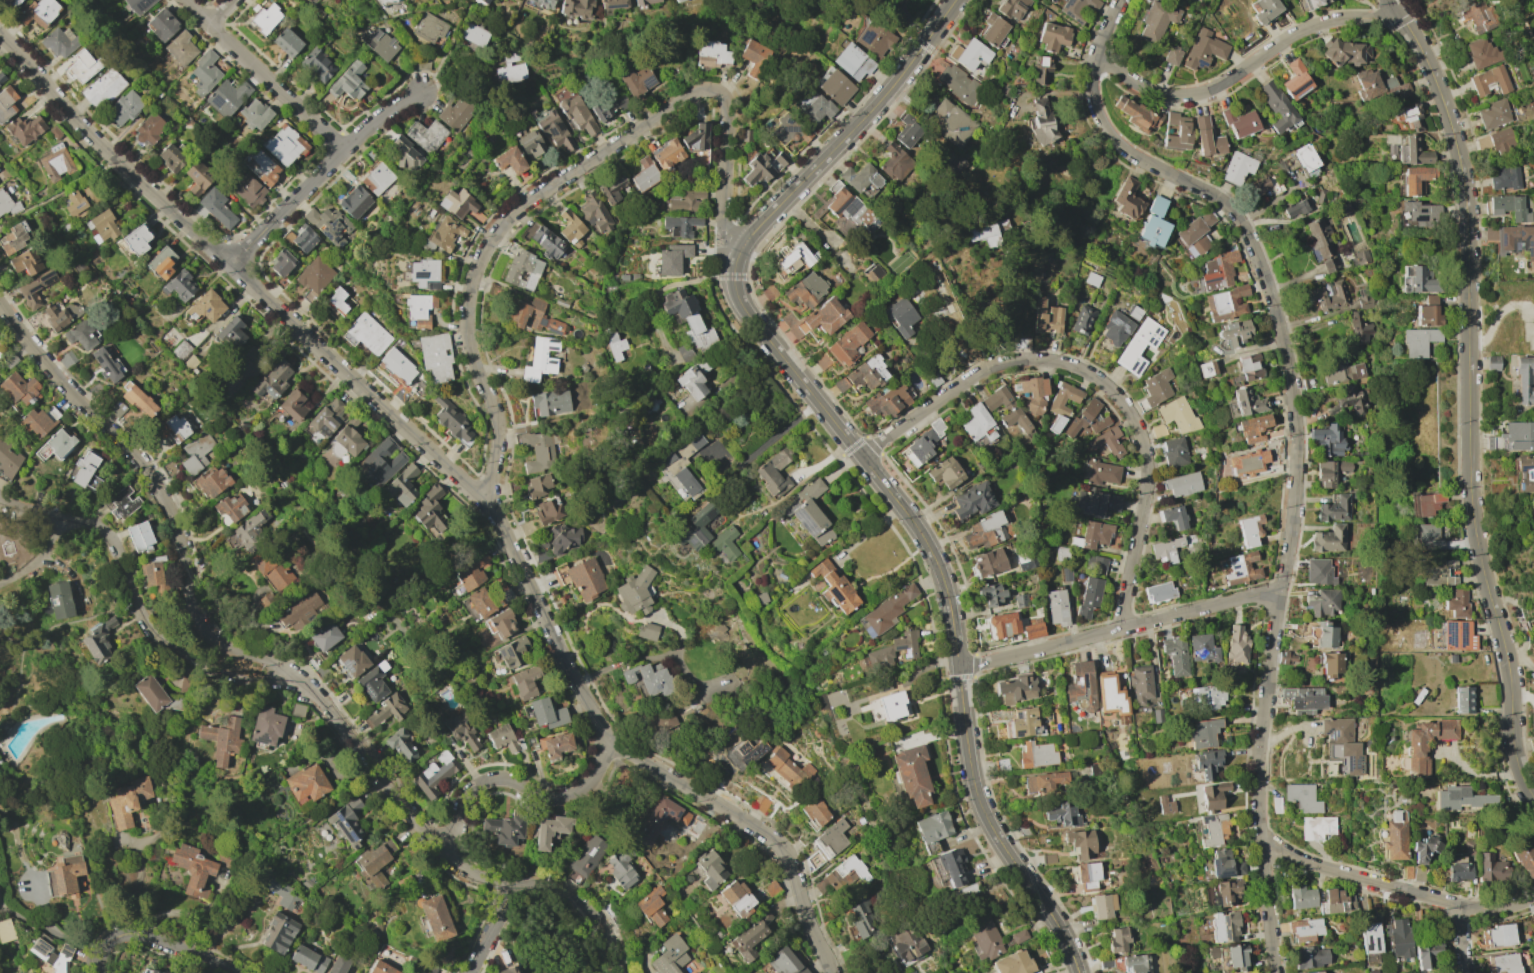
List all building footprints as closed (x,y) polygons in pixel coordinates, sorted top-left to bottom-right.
[(6,6),(0,0),(21,0),(12,9),(7,5),(6,6)] [(35,4),(39,0),(52,0),(61,8),(47,23),(48,24),(42,30),(30,18),(24,25),(16,17),(32,1),(35,4)] [(137,16),(123,0),(156,0),(137,16)] [(388,8),(381,0),(398,0),(388,8)] [(527,1),(527,0),(553,0),(551,5),(553,6),(551,10),(547,8),(545,9),(542,9),(541,4),(533,1),(531,2),(527,1)] [(559,13),(561,0),(592,0),(594,0),(592,9),(589,9),(588,14),(591,15),(591,20),(587,19),(587,17),(585,17),(584,18),(582,20),(580,20),(578,18),(578,16),(568,14),(566,16),(563,15),(562,13),(559,13)] [(602,16),(601,0),(627,0),(628,6),(611,8),(611,15),(602,16)] [(637,9),(635,0),(661,0),(661,1),(646,4),(647,7),(637,9)] [(995,9),(1001,0),(1029,0),(1030,1),(1016,20),(1010,15),(1008,18),(995,9)] [(1058,10),(1065,0),(1096,0),(1100,3),(1094,12),(1084,4),(1078,12),(1085,17),(1080,25),(1058,10)] [(1149,4),(1141,0),(1156,0),(1155,1),(1171,9),(1173,6),(1182,11),(1175,24),(1168,20),(1156,44),(1138,35),(1144,23),(1141,21),(1149,4)] [(1252,1),(1254,0),(1276,0),(1282,9),(1258,25),(1251,15),(1259,10),(1252,1)] [(1306,10),(1302,0),(1320,0),(1322,4),(1306,10)] [(1465,10),(1463,8),(1480,0),(1484,6),(1490,3),(1497,18),(1494,19),(1497,24),(1474,35),(1470,27),(1472,26),(1467,16),(1459,20),(1456,14),(1465,10)] [(261,7),(263,10),(271,1),(278,7),(276,9),(282,15),(263,36),(254,28),(252,30),(246,24),(261,7)] [(315,5),(324,13),(319,18),(310,10),(315,5)] [(162,7),(180,26),(162,43),(144,24),(162,7)] [(424,11),(448,25),(441,38),(436,35),(431,43),(411,32),(424,11)] [(987,25),(981,21),(989,11),(1009,26),(1002,35),(1006,39),(1001,46),(998,44),(995,48),(979,37),(987,25)] [(856,33),(854,31),(860,25),(860,22),(861,18),(864,16),(868,19),(869,18),(896,38),(888,50),(885,48),(878,58),(853,40),(854,39),(852,38),(856,33)] [(464,21),(489,32),(482,47),(477,44),(474,50),(459,43),(462,37),(458,35),(464,21)] [(1043,21),(1061,27),(1061,25),(1070,28),(1069,33),(1070,34),(1067,46),(1057,43),(1055,53),(1041,49),(1043,43),(1037,41),(1043,21)] [(284,26),(303,44),(290,57),(271,40),(284,26)] [(1200,26),(1211,32),(1207,38),(1210,40),(1211,37),(1230,46),(1223,60),(1209,53),(1207,57),(1210,58),(1205,68),(1201,66),(1200,69),(1194,66),(1192,70),(1181,65),(1200,26)] [(41,40),(40,40),(55,27),(60,33),(66,27),(74,36),(76,34),(82,41),(62,58),(57,53),(54,56),(47,47),(45,48),(39,42),(41,40)] [(366,29),(371,34),(377,27),(389,39),(391,36),(397,41),(395,43),(398,47),(385,62),(359,37),(366,29)] [(182,29),(189,36),(186,39),(198,51),(181,67),(163,47),(182,29)] [(1340,63),(1335,67),(1320,53),(1325,48),(1321,45),(1331,35),(1338,42),(1352,42),(1352,43),(1363,43),(1363,63),(1356,63),(1356,66),(1351,66),(1351,63),(1340,63)] [(956,44),(961,48),(970,36),(993,53),(985,63),(984,62),(982,65),(977,62),(970,71),(948,55),(956,44)] [(1483,36),(1486,42),(1488,41),(1491,47),(1494,46),(1497,51),(1503,49),(1507,57),(1473,70),(1468,56),(1469,55),(1465,44),(1483,36)] [(841,48),(837,45),(843,37),(875,64),(867,75),(863,72),(858,78),(859,79),(857,82),(831,60),(841,48)] [(748,38),(771,51),(756,80),(745,74),(752,63),(738,55),(748,38)] [(699,40),(718,41),(718,44),(724,44),(724,51),(732,52),(730,66),(725,65),(725,63),(719,63),(719,67),(697,65),(699,40)] [(1170,43),(1183,50),(1175,67),(1162,60),(1170,43)] [(315,45),(327,55),(324,58),(327,61),(328,60),(336,68),(322,83),(314,76),(316,73),(309,66),(307,69),(305,67),(304,69),(298,64),(315,45)] [(504,66),(501,50),(515,46),(517,53),(520,52),(522,58),(508,61),(509,65),(523,62),(527,77),(522,78),(522,80),(498,85),(494,68),(504,66)] [(75,61),(71,56),(82,47),(93,61),(99,55),(105,62),(79,84),(74,78),(72,79),(64,70),(75,61)] [(222,74),(200,98),(193,91),(201,82),(187,70),(208,47),(217,56),(210,64),(222,74)] [(1034,56),(1047,57),(1046,63),(1052,63),(1051,72),(1047,72),(1046,83),(1044,82),(1044,84),(1042,84),(1042,85),(1038,85),(1038,84),(1036,84),(1037,71),(1033,71),(1034,56)] [(1293,75),(1286,65),(1296,57),(1305,70),(1303,71),(1313,85),(1292,101),(1280,84),(1293,75)] [(354,58),(364,68),(355,77),(367,88),(356,100),(352,97),(350,99),(341,90),(334,98),(325,90),(354,58)] [(429,70),(414,68),(416,58),(430,60),(429,70)] [(945,64),(949,66),(951,62),(967,73),(965,75),(971,79),(972,77),(985,86),(975,100),(978,101),(975,105),(973,104),(971,107),(961,100),(959,102),(947,94),(951,89),(935,78),(945,64)] [(630,68),(633,73),(645,64),(657,82),(642,93),(643,95),(634,101),(618,76),(630,68)] [(1501,64),(1511,89),(1500,94),(1494,81),(1493,81),(1495,86),(1486,90),(1488,93),(1476,97),(1468,77),(1501,64)] [(110,66),(127,84),(105,105),(101,100),(93,108),(78,92),(95,76),(97,78),(110,66)] [(830,66),(855,89),(839,106),(814,83),(830,66)] [(1384,91),(1360,102),(1355,91),(1360,89),(1353,74),(1368,67),(1370,71),(1378,68),(1380,73),(1376,75),(1378,81),(1402,71),(1411,92),(1388,102),(1384,91)] [(224,78),(234,88),(242,79),(253,89),(224,119),(203,100),(224,78)] [(1270,79),(1298,118),(1276,134),(1269,124),(1279,117),(1275,112),(1272,114),(1264,102),(1267,100),(1258,87),(1270,79)] [(16,110),(0,124),(0,91),(7,85),(18,97),(11,103),(16,110)] [(568,85),(574,95),(576,94),(599,132),(589,138),(583,128),(578,130),(570,117),(567,119),(553,94),(568,85)] [(113,104),(113,103),(120,95),(122,96),(129,88),(144,103),(137,110),(138,111),(129,120),(127,117),(118,126),(104,113),(113,104)] [(447,102),(452,106),(461,94),(477,107),(456,133),(436,116),(447,102)] [(818,94),(825,101),(826,99),(837,109),(828,118),(822,113),(820,115),(821,116),(812,125),(800,112),(818,94)] [(1119,95),(1135,106),(1137,103),(1151,113),(1153,109),(1163,115),(1154,128),(1150,125),(1144,134),(1125,121),(1128,117),(1111,106),(1119,95)] [(941,97),(977,124),(958,149),(934,131),(940,123),(935,119),(933,108),(941,97)] [(1028,117),(1033,116),(1032,115),(1034,115),(1031,102),(1031,99),(1043,97),(1044,98),(1047,113),(1050,112),(1053,128),(1058,136),(1048,141),(1049,142),(1046,144),(1045,142),(1040,146),(1037,142),(1036,143),(1031,134),(1032,133),(1029,126),(1026,126),(1026,120),(1028,117)] [(254,98),(260,104),(262,102),(274,113),(257,131),(253,126),(249,130),(245,126),(246,124),(242,120),(244,118),(237,112),(243,106),(245,107),(254,98)] [(589,108),(604,98),(614,114),(600,123),(589,108)] [(1487,107),(1485,103),(1504,98),(1511,120),(1483,129),(1477,110),(1487,107)] [(1403,116),(1401,111),(1410,108),(1409,105),(1417,102),(1420,112),(1419,112),(1420,118),(1415,120),(1417,127),(1410,129),(1407,121),(1405,122),(1400,119),(1403,116)] [(543,108),(544,110),(550,106),(575,148),(566,153),(561,144),(553,149),(542,131),(541,132),(535,123),(536,122),(532,115),(543,108)] [(772,116),(776,120),(776,118),(777,116),(773,113),(780,106),(802,128),(804,127),(812,135),(804,143),(798,136),(797,139),(796,141),(793,141),(791,141),(789,138),(782,145),(779,144),(762,126),(772,116)] [(1231,107),(1234,116),(1252,110),(1259,129),(1250,132),(1251,134),(1247,136),(1246,134),(1234,138),(1232,132),(1230,133),(1229,130),(1231,129),(1228,123),(1225,125),(1220,111),(1231,107)] [(152,111),(166,124),(156,135),(158,137),(150,145),(144,139),(139,144),(132,137),(137,133),(134,130),(152,111)] [(904,124),(899,120),(906,111),(916,120),(914,123),(922,130),(907,149),(893,137),(904,124)] [(1164,135),(1176,136),(1178,125),(1165,124),(1166,112),(1178,113),(1177,116),(1189,118),(1188,130),(1191,130),(1189,149),(1178,148),(1177,150),(1171,149),(1171,147),(1163,146),(1164,135)] [(16,116),(20,121),(23,119),(26,123),(36,114),(47,127),(38,134),(37,133),(22,146),(11,134),(10,135),(3,127),(16,116)] [(1206,116),(1209,137),(1222,136),(1224,152),(1198,156),(1194,117),(1206,116)] [(415,121),(425,129),(433,119),(448,132),(429,155),(404,134),(415,121)] [(268,137),(269,139),(279,128),(278,127),(283,121),(310,147),(301,157),(297,153),(296,154),(298,156),(295,159),(293,157),(284,167),(260,145),(268,137)] [(695,128),(696,122),(707,122),(706,150),(696,149),(696,150),(687,150),(684,146),(679,137),(695,128)] [(55,125),(61,133),(60,134),(61,135),(56,139),(48,131),(55,125)] [(1507,127),(1516,151),(1508,154),(1509,157),(1499,161),(1495,149),(1492,150),(1491,146),(1478,150),(1474,138),(1507,127)] [(533,129),(546,150),(532,158),(529,152),(524,155),(515,140),(533,129)] [(397,155),(394,153),(398,148),(391,142),(393,141),(387,136),(392,131),(397,135),(399,133),(412,145),(410,148),(424,160),(417,167),(416,165),(410,172),(404,167),(396,166),(397,155)] [(1406,135),(1418,135),(1418,151),(1433,151),(1433,163),(1406,163),(1406,135)] [(660,149),(659,148),(667,144),(665,142),(673,137),(684,154),(676,159),(675,162),(674,163),(670,163),(667,166),(667,167),(660,169),(652,154),(660,149)] [(888,156),(887,154),(887,153),(882,148),(889,140),(914,163),(898,181),(892,175),(889,178),(878,167),(888,156)] [(52,152),(49,146),(60,141),(75,170),(67,174),(65,170),(57,174),(59,178),(51,183),(38,159),(52,152)] [(168,142),(175,148),(179,143),(186,150),(182,155),(186,159),(173,174),(161,163),(163,161),(156,155),(168,142)] [(1294,152),(1293,150),(1306,143),(1307,145),(1309,144),(1319,164),(1304,172),(1300,165),(1298,166),(1292,153),(1294,152)] [(240,160),(255,145),(280,170),(273,177),(276,179),(268,187),(240,160)] [(513,145),(527,167),(514,176),(506,164),(498,169),(496,165),(494,166),(492,163),(494,162),(492,159),(513,145)] [(751,169),(745,163),(749,160),(748,159),(755,151),(759,155),(769,146),(770,148),(768,150),(774,156),(780,150),(789,160),(781,167),(765,183),(761,179),(758,183),(756,181),(751,185),(749,184),(748,185),(741,178),(751,169)] [(369,147),(377,156),(371,162),(363,154),(369,147)] [(1233,149),(1258,161),(1251,174),(1245,171),(1238,187),(1219,178),(1233,149)] [(637,173),(636,172),(642,168),(637,159),(646,154),(660,178),(639,192),(630,178),(637,173)] [(196,160),(214,177),(195,197),(187,190),(194,183),(183,173),(196,160)] [(379,161),(395,177),(375,196),(360,180),(379,161)] [(865,161),(876,172),(875,173),(882,179),(880,181),(882,182),(877,187),(875,186),(874,187),(868,181),(857,193),(839,175),(848,166),(855,172),(865,161)] [(1491,172),(1491,167),(1518,163),(1521,188),(1510,190),(1510,187),(1509,188),(1490,190),(1488,173),(1491,172)] [(1404,174),(1404,167),(1436,167),(1436,180),(1417,180),(1417,195),(1403,195),(1403,174),(1404,174)] [(346,170),(354,178),(349,183),(341,174),(346,170)] [(619,171),(627,183),(615,190),(620,198),(609,205),(596,185),(619,171)] [(246,172),(266,191),(261,196),(265,199),(258,206),(255,203),(249,209),(241,201),(242,200),(230,189),(246,172)] [(1113,200),(1111,200),(1126,175),(1138,182),(1130,194),(1145,203),(1139,212),(1137,211),(1134,217),(1130,215),(1128,218),(1115,210),(1117,206),(1111,203),(1113,200)] [(833,197),(831,195),(832,193),(827,188),(836,179),(846,189),(844,191),(851,197),(853,196),(874,216),(864,226),(858,221),(855,224),(846,216),(841,221),(832,213),(831,214),(828,211),(829,210),(824,206),(833,197)] [(342,198),(343,198),(357,184),(373,200),(354,220),(337,203),(342,198)] [(212,186),(226,199),(221,204),(237,220),(227,230),(197,202),(212,186)] [(4,212),(0,215),(0,188),(3,192),(4,191),(12,203),(17,200),(21,207),(10,214),(8,210),(4,213),(4,212)] [(447,189),(455,195),(460,188),(466,192),(465,194),(472,199),(471,201),(478,206),(472,213),(467,209),(459,220),(437,204),(447,189)] [(1320,188),(1328,191),(1323,205),(1316,203),(1320,188)] [(70,203),(66,195),(75,189),(80,197),(81,196),(87,206),(85,207),(88,212),(80,217),(79,216),(76,218),(74,214),(71,216),(65,206),(70,203)] [(588,202),(586,200),(581,199),(582,194),(585,194),(591,190),(613,222),(609,225),(611,228),(605,231),(604,228),(599,231),(596,227),(594,228),(592,224),(590,225),(586,220),(585,221),(581,215),(583,214),(579,208),(588,202)] [(705,191),(705,198),(694,198),(693,200),(705,200),(704,212),(668,211),(668,196),(682,196),(683,191),(705,191)] [(1140,230),(1141,221),(1143,222),(1147,214),(1153,217),(1154,215),(1146,211),(1153,194),(1167,201),(1159,217),(1157,216),(1156,218),(1170,224),(1159,247),(1150,243),(1149,247),(1144,244),(1146,240),(1137,236),(1140,230)] [(1512,195),(1512,196),(1523,196),(1524,208),(1525,208),(1525,212),(1531,212),(1531,221),(1512,222),(1511,210),(1502,211),(1502,215),(1490,216),(1489,196),(1512,195)] [(1287,206),(1288,207),(1293,204),(1304,199),(1309,210),(1301,214),(1300,212),(1287,218),(1282,208),(1287,206)] [(1400,201),(1417,201),(1417,205),(1440,205),(1440,221),(1428,221),(1428,226),(1415,226),(1415,221),(1407,221),(1407,211),(1400,211),(1400,201)] [(312,206),(319,213),(325,207),(330,212),(333,208),(339,214),(340,213),(354,227),(347,234),(343,231),(342,232),(339,230),(336,232),(345,241),(338,249),(303,215),(312,206)] [(566,206),(586,229),(577,237),(582,243),(576,248),(572,243),(570,244),(558,231),(566,224),(557,214),(566,206)] [(106,208),(113,219),(111,220),(119,234),(111,239),(108,236),(96,244),(91,236),(96,233),(92,227),(88,230),(83,223),(106,208)] [(1197,216),(1197,217),(1208,209),(1216,220),(1206,227),(1207,229),(1202,233),(1211,245),(1197,255),(1188,243),(1185,246),(1174,233),(1197,216)] [(433,230),(431,229),(435,222),(438,224),(444,215),(467,231),(463,237),(457,233),(451,242),(454,244),(447,254),(426,240),(433,230)] [(1324,215),(1334,238),(1323,243),(1329,256),(1333,254),(1339,268),(1326,273),(1320,260),(1314,263),(1309,251),(1310,250),(1307,243),(1312,241),(1304,223),(1324,215)] [(662,216),(702,218),(702,225),(689,225),(689,230),(691,231),(691,238),(679,237),(679,236),(670,236),(670,228),(661,227),(662,216)] [(5,255),(0,245),(1,244),(0,242),(0,238),(9,233),(7,228),(22,220),(28,230),(24,232),(27,238),(22,241),(24,245),(5,255)] [(143,221),(153,235),(144,242),(148,247),(136,256),(122,238),(143,221)] [(526,231),(525,230),(527,227),(529,228),(531,224),(531,221),(534,221),(538,225),(539,224),(564,244),(562,245),(564,247),(555,259),(551,255),(547,259),(540,254),(544,249),(528,238),(530,236),(529,235),(527,238),(523,235),(526,231)] [(993,221),(999,243),(986,247),(983,237),(968,241),(965,230),(993,221)] [(299,232),(296,230),(303,223),(319,239),(303,254),(290,241),(299,232)] [(1508,226),(1533,226),(1533,268),(1531,268),(1531,260),(1526,260),(1526,251),(1522,251),(1522,247),(1519,247),(1519,250),(1514,250),(1514,252),(1496,252),(1496,240),(1484,240),(1484,227),(1497,227),(1497,230),(1499,230),(1499,228),(1508,228),(1508,226)] [(799,242),(809,254),(811,253),(816,259),(804,269),(799,263),(788,272),(787,270),(784,273),(780,268),(778,271),(772,264),(799,242)] [(692,244),(692,257),(679,257),(679,275),(657,275),(657,249),(666,249),(666,244),(692,244)] [(164,245),(176,256),(168,265),(173,270),(163,280),(158,275),(157,276),(145,265),(164,245)] [(23,251),(22,249),(27,246),(28,248),(32,246),(43,267),(28,276),(24,268),(15,272),(8,259),(23,251)] [(275,260),(274,259),(277,255),(275,253),(281,247),(296,262),(280,277),(269,266),(275,260)] [(512,254),(516,255),(518,249),(533,255),(532,258),(543,263),(531,291),(502,279),(512,254)] [(1203,273),(1202,270),(1204,270),(1202,261),(1210,259),(1209,257),(1214,256),(1213,254),(1236,249),(1238,261),(1230,263),(1233,275),(1230,276),(1232,284),(1203,290),(1200,274),(1203,273)] [(1367,249),(1370,262),(1357,265),(1354,252),(1367,249)] [(316,255),(336,273),(316,294),(319,296),(309,307),(299,297),(306,289),(302,286),(294,279),(316,255)] [(72,266),(80,260),(88,269),(80,276),(72,266)] [(410,270),(410,262),(418,262),(418,260),(438,260),(438,280),(442,280),(442,291),(425,290),(425,288),(416,288),(416,281),(410,281),(410,280),(404,280),(404,270),(410,270)] [(876,263),(884,274),(869,287),(860,276),(876,263)] [(1423,265),(1423,271),(1430,271),(1430,278),(1439,278),(1440,291),(1411,292),(1411,284),(1408,284),(1408,276),(1411,276),(1411,265),(1423,265)] [(181,267),(190,276),(188,277),(198,287),(182,303),(175,296),(177,294),(171,289),(165,295),(159,288),(181,267)] [(51,268),(57,278),(34,291),(42,304),(30,311),(17,287),(51,268)] [(810,270),(815,276),(816,275),(819,278),(822,281),(824,279),(827,283),(825,285),(826,286),(823,289),(824,291),(818,296),(820,298),(807,308),(804,305),(803,306),(796,297),(789,302),(782,293),(810,270)] [(1088,271),(1101,277),(1096,287),(1084,282),(1088,271)] [(1321,286),(1325,296),(1327,295),(1323,284),(1330,282),(1334,293),(1336,293),(1332,282),(1341,279),(1349,304),(1320,313),(1315,299),(1309,301),(1306,291),(1321,286)] [(770,283),(777,293),(768,301),(760,291),(770,283)] [(1230,290),(1229,287),(1246,283),(1249,295),(1233,299),(1235,304),(1244,302),(1247,313),(1210,321),(1204,296),(1230,290)] [(333,292),(332,291),(336,286),(356,304),(343,318),(332,307),(330,309),(323,303),(333,292)] [(1359,297),(1358,289),(1366,287),(1367,295),(1371,294),(1373,306),(1359,309),(1357,298),(1359,297)] [(208,288),(219,298),(218,299),(226,307),(210,322),(202,314),(201,316),(199,314),(193,319),(185,311),(208,288)] [(664,301),(662,295),(668,292),(669,293),(681,288),(684,296),(690,294),(697,310),(694,311),(702,330),(710,327),(716,340),(712,342),(713,343),(710,345),(711,347),(700,351),(698,347),(694,348),(691,341),(687,343),(683,332),(689,330),(683,316),(677,318),(674,311),(666,315),(660,303),(664,301)] [(814,307),(815,309),(821,305),(820,303),(832,294),(835,297),(833,298),(842,309),(843,308),(850,315),(826,335),(816,323),(809,329),(800,319),(814,307)] [(405,298),(408,298),(408,295),(437,295),(437,307),(429,307),(429,309),(426,309),(425,314),(429,314),(429,328),(408,328),(408,304),(405,304),(405,298)] [(1416,306),(1424,305),(1424,295),(1436,295),(1436,315),(1441,315),(1441,324),(1416,325),(1416,306)] [(513,298),(524,303),(526,299),(530,301),(532,296),(546,301),(541,314),(545,315),(543,318),(547,319),(548,317),(564,324),(560,336),(543,329),(544,327),(541,325),(538,331),(528,326),(532,317),(526,315),(520,328),(511,324),(512,321),(505,318),(513,298)] [(886,306),(886,307),(903,296),(918,317),(907,325),(908,327),(912,332),(902,339),(881,309),(886,306)] [(1036,297),(1044,298),(1043,313),(1044,313),(1045,305),(1062,307),(1060,332),(1051,331),(1052,328),(1047,327),(1046,331),(1040,331),(1040,332),(1032,331),(1036,297)] [(555,298),(568,302),(566,307),(554,303),(555,298)] [(58,300),(63,307),(67,303),(75,306),(77,305),(85,310),(53,333),(44,319),(47,317),(42,308),(58,300)] [(1081,304),(1096,310),(1086,336),(1070,329),(1081,304)] [(1133,304),(1144,312),(1137,321),(1126,314),(1133,304)] [(1105,329),(1102,327),(1107,319),(1106,319),(1113,309),(1135,324),(1128,334),(1127,333),(1122,341),(1120,340),(1116,347),(1109,342),(1110,340),(1102,334),(1105,329)] [(362,310),(392,338),(375,357),(357,339),(356,341),(344,330),(362,310)] [(1348,312),(1359,310),(1361,324),(1372,323),(1373,333),(1366,334),(1367,342),(1353,345),(1348,312)] [(214,336),(214,335),(233,315),(244,325),(239,330),(246,337),(237,346),(229,338),(223,344),(214,336)] [(1144,316),(1166,330),(1153,349),(1145,343),(1137,355),(1146,362),(1136,377),(1113,361),(1144,316)] [(84,317),(93,330),(94,329),(98,334),(96,336),(99,341),(84,351),(75,339),(70,343),(63,333),(84,317)] [(1223,349),(1216,345),(1221,338),(1217,337),(1216,332),(1219,329),(1221,329),(1220,325),(1248,318),(1252,334),(1246,335),(1247,336),(1243,337),(1244,342),(1239,343),(1237,335),(1232,336),(1234,347),(1223,349)] [(859,319),(872,333),(859,344),(858,343),(852,348),(858,354),(850,361),(852,362),(850,363),(849,362),(844,366),(839,359),(837,361),(825,348),(859,319)] [(612,325),(618,340),(623,338),(627,348),(619,351),(622,359),(614,362),(606,341),(608,341),(603,329),(612,325)] [(1442,329),(1442,341),(1426,341),(1426,357),(1405,358),(1404,343),(1402,343),(1402,329),(1442,329)] [(447,333),(452,363),(448,363),(451,379),(445,380),(445,382),(431,384),(429,368),(422,369),(418,337),(447,333)] [(522,365),(525,366),(528,345),(533,346),(534,336),(559,339),(557,351),(547,349),(545,357),(557,359),(555,373),(546,372),(546,373),(538,372),(537,382),(520,380),(522,365)] [(182,339),(192,349),(180,361),(170,351),(182,339)] [(687,343),(694,357),(683,363),(676,349),(687,343)] [(102,345),(108,352),(105,353),(111,361),(115,357),(125,370),(120,374),(122,376),(112,383),(90,353),(102,345)] [(380,360),(379,359),(391,346),(413,367),(412,368),(416,372),(407,381),(408,382),(406,384),(405,383),(402,388),(408,394),(401,402),(394,395),(400,388),(387,375),(389,372),(383,367),(382,369),(376,364),(380,360)] [(243,380),(266,364),(255,347),(232,363),(243,380)] [(69,349),(76,360),(64,368),(56,358),(69,349)] [(11,351),(18,360),(8,369),(0,359),(11,351)] [(875,351),(880,358),(878,359),(883,365),(881,367),(887,375),(883,378),(885,380),(877,386),(875,383),(867,389),(863,383),(859,386),(856,381),(851,385),(844,375),(875,351)] [(824,352),(831,361),(821,370),(813,360),(824,352)] [(1237,357),(1257,352),(1259,360),(1255,361),(1257,368),(1261,367),(1263,376),(1257,377),(1257,378),(1254,379),(1254,377),(1252,378),(1252,379),(1243,381),(1237,357)] [(191,353),(199,360),(190,371),(182,364),(191,353)] [(1486,356),(1499,356),(1499,370),(1487,370),(1486,356)] [(1515,357),(1533,357),(1533,404),(1517,404),(1517,368),(1515,368),(1515,357)] [(264,374),(266,375),(282,359),(294,370),(283,381),(287,385),(272,399),(264,391),(257,397),(249,389),(264,374)] [(1212,360),(1216,373),(1200,378),(1196,365),(1212,360)] [(1333,370),(1332,367),(1345,364),(1345,366),(1361,362),(1365,376),(1324,386),(1321,373),(1333,370)] [(578,370),(582,364),(588,368),(584,374),(578,370)] [(692,365),(704,380),(700,382),(707,390),(695,401),(681,384),(679,386),(673,380),(692,365)] [(1153,365),(1155,369),(1149,373),(1147,369),(1153,365)] [(1147,395),(1142,387),(1145,386),(1142,381),(1167,367),(1172,377),(1165,381),(1172,394),(1147,408),(1142,398),(1147,395)] [(935,370),(942,381),(932,387),(925,377),(935,370)] [(13,403),(0,389),(0,383),(13,371),(25,383),(31,377),(45,392),(37,399),(34,396),(33,398),(35,400),(30,405),(28,403),(24,406),(17,399),(13,403)] [(842,375),(849,384),(839,392),(832,383),(842,375)] [(1029,397),(1028,392),(1015,393),(1014,381),(1027,380),(1027,378),(1039,377),(1039,379),(1045,378),(1047,394),(1040,395),(1040,396),(1038,397),(1044,401),(1043,409),(1039,414),(1032,414),(1026,410),(1026,402),(1029,397)] [(126,390),(120,384),(123,381),(125,383),(127,380),(146,397),(147,396),(151,399),(149,400),(158,408),(149,417),(132,402),(130,405),(120,396),(126,390)] [(1060,381),(1084,393),(1082,398),(1080,397),(1077,403),(1065,397),(1061,405),(1070,410),(1069,412),(1071,413),(1069,416),(1067,415),(1065,419),(1055,434),(1048,429),(1057,415),(1047,410),(1048,408),(1047,407),(1060,381)] [(1006,412),(1000,403),(988,411),(980,400),(992,392),(991,391),(1002,383),(1032,428),(1023,433),(1014,420),(1005,427),(1002,423),(1001,424),(999,421),(1000,420),(998,417),(1006,412)] [(1247,386),(1249,395),(1254,394),(1256,399),(1265,397),(1268,409),(1238,416),(1236,408),(1234,408),(1233,402),(1235,402),(1232,389),(1247,386)] [(294,388),(305,398),(302,401),(309,408),(295,422),(277,405),(294,388)] [(566,389),(570,411),(538,416),(537,408),(532,408),(530,395),(566,389)] [(1335,404),(1333,396),(1361,390),(1366,413),(1355,416),(1352,404),(1341,407),(1342,409),(1327,415),(1325,409),(1335,404)] [(875,391),(884,401),(892,394),(898,401),(906,394),(911,401),(902,408),(901,406),(889,415),(887,413),(883,416),(878,410),(872,415),(862,402),(875,391)] [(437,392),(458,410),(457,412),(460,414),(461,412),(464,415),(462,417),(470,424),(466,428),(476,436),(466,447),(454,437),(453,438),(448,433),(450,432),(435,419),(436,418),(434,415),(441,407),(432,399),(437,392)] [(1089,395),(1101,405),(1092,416),(1096,422),(1106,415),(1110,423),(1093,433),(1087,423),(1083,429),(1079,426),(1069,439),(1061,432),(1089,395)] [(1181,395),(1193,417),(1195,416),(1201,427),(1178,433),(1170,419),(1163,423),(1155,408),(1181,395)] [(307,425),(306,424),(323,405),(324,407),(334,397),(344,406),(332,419),(338,424),(325,438),(315,429),(311,434),(305,428),(307,425)] [(126,408),(117,418),(107,409),(117,399),(126,408)] [(971,416),(967,410),(978,402),(996,428),(993,430),(996,435),(988,441),(982,434),(972,441),(960,424),(971,416)] [(31,409),(35,413),(40,409),(42,412),(51,405),(60,415),(55,419),(57,421),(38,438),(29,428),(26,431),(17,421),(31,409)] [(1243,439),(1240,437),(1239,432),(1240,430),(1238,431),(1236,421),(1269,413),(1271,425),(1261,428),(1261,430),(1260,432),(1256,432),(1257,435),(1263,434),(1264,440),(1244,444),(1243,439)] [(173,414),(177,419),(181,416),(187,423),(190,421),(194,426),(190,430),(191,431),(176,443),(170,435),(173,433),(164,421),(173,414)] [(331,438),(352,414),(359,421),(351,429),(359,436),(358,437),(367,445),(363,450),(360,448),(352,457),(331,438)] [(912,442),(910,440),(915,437),(916,438),(931,427),(929,425),(938,418),(945,427),(941,431),(943,434),(930,444),(931,446),(929,448),(932,453),(914,467),(905,455),(909,452),(905,447),(912,442)] [(1309,431),(1311,431),(1311,429),(1326,429),(1326,422),(1337,422),(1337,431),(1341,431),(1341,438),(1344,438),(1344,446),(1347,446),(1347,452),(1341,452),(1341,455),(1318,455),(1318,445),(1314,445),(1314,440),(1310,440),(1310,438),(1309,438),(1309,431)] [(1504,422),(1533,422),(1533,449),(1508,449),(1508,440),(1504,440),(1504,437),(1498,437),(1498,433),(1504,433),(1504,422)] [(1163,423),(1166,434),(1154,438),(1151,427),(1163,423)] [(1115,425),(1121,435),(1116,438),(1125,453),(1114,460),(1109,452),(1102,456),(1097,448),(1098,448),(1092,439),(1115,425)] [(59,428),(68,437),(71,435),(76,440),(58,459),(51,452),(42,461),(34,453),(59,428)] [(188,456),(181,447),(204,429),(215,444),(202,455),(208,463),(190,476),(180,463),(188,456)] [(670,451),(676,458),(679,455),(673,447),(696,430),(705,441),(684,457),(707,487),(692,499),(689,496),(686,498),(663,469),(665,467),(664,466),(666,465),(661,459),(670,451)] [(551,431),(556,467),(541,469),(542,471),(524,474),(522,462),(533,460),(531,445),(520,447),(518,433),(532,431),(532,434),(551,431)] [(741,453),(732,442),(742,434),(751,446),(741,453)] [(386,435),(397,447),(387,457),(384,454),(379,459),(385,465),(399,451),(407,459),(374,491),(352,469),(386,435)] [(1182,435),(1189,461),(1170,466),(1169,463),(1166,464),(1162,450),(1164,450),(1162,440),(1182,435)] [(1493,436),(1493,449),(1485,449),(1485,436),(1493,436)] [(9,480),(0,473),(0,470),(0,437),(10,444),(7,449),(15,455),(17,452),(23,457),(9,480)] [(784,445),(794,457),(776,471),(782,479),(785,476),(793,485),(776,498),(773,494),(770,496),(762,486),(764,484),(753,470),(784,445)] [(1253,451),(1253,449),(1259,448),(1259,451),(1267,449),(1270,461),(1261,463),(1263,470),(1252,473),(1253,475),(1246,477),(1245,475),(1235,477),(1234,474),(1233,474),(1231,468),(1233,468),(1233,467),(1229,467),(1226,458),(1253,451)] [(79,467),(73,464),(77,457),(81,460),(87,451),(100,458),(90,474),(101,480),(95,491),(84,484),(82,488),(71,481),(79,467)] [(1513,455),(1533,454),(1533,490),(1518,491),(1518,478),(1523,478),(1522,471),(1514,471),(1513,455)] [(949,455),(965,477),(947,490),(941,481),(943,480),(940,477),(933,482),(925,471),(949,455)] [(1085,457),(1097,460),(1097,462),(1121,467),(1117,484),(1100,480),(1099,485),(1084,482),(1088,465),(1084,464),(1085,457)] [(1316,461),(1351,460),(1351,472),(1334,472),(1334,487),(1321,487),(1321,481),(1316,481),(1316,461)] [(410,462),(419,471),(406,483),(417,494),(402,508),(393,499),(398,494),(394,489),(391,492),(385,486),(410,462)] [(212,465),(215,470),(219,468),(225,476),(227,475),(232,482),(227,486),(227,485),(208,499),(193,479),(212,465)] [(1163,479),(1197,471),(1202,490),(1171,497),(1169,489),(1165,490),(1163,479)] [(528,485),(526,478),(547,473),(551,487),(545,489),(546,495),(528,500),(524,486),(528,485)] [(817,477),(826,488),(810,501),(829,524),(826,526),(834,537),(828,541),(827,540),(819,546),(812,538),(811,539),(783,503),(817,477)] [(957,506),(952,497),(966,490),(965,489),(974,484),(975,485),(983,481),(996,504),(978,514),(976,510),(958,520),(952,509),(957,506)] [(420,504),(418,501),(422,498),(419,494),(434,482),(443,493),(434,500),(439,508),(437,510),(448,524),(438,532),(431,523),(424,529),(411,512),(420,504)] [(126,484),(132,491),(126,496),(130,501),(136,496),(142,503),(121,519),(119,516),(115,519),(109,511),(114,507),(107,499),(126,484)] [(1077,488),(1106,494),(1102,518),(1072,513),(1077,488)] [(1318,511),(1318,503),(1331,503),(1331,494),(1348,494),(1348,490),(1357,490),(1357,497),(1349,497),(1349,519),(1330,519),(1330,520),(1316,520),(1316,511),(1318,511)] [(225,496),(227,499),(237,492),(245,504),(242,506),(246,511),(231,522),(228,524),(225,523),(222,520),(222,516),(223,514),(223,511),(219,514),(212,505),(225,496)] [(1444,492),(1445,501),(1438,502),(1439,509),(1432,510),(1433,515),(1418,517),(1416,495),(1444,492)] [(1110,495),(1122,497),(1119,512),(1107,510),(1110,495)] [(550,497),(554,506),(558,504),(563,515),(540,526),(533,512),(538,510),(535,504),(550,497)] [(710,499),(719,509),(701,526),(711,537),(694,552),(685,541),(680,545),(671,535),(710,499)] [(1181,505),(1183,515),(1185,514),(1186,519),(1184,520),(1186,528),(1175,530),(1173,519),(1161,522),(1159,510),(1181,505)] [(261,507),(268,517),(256,527),(259,531),(266,526),(273,535),(249,553),(231,530),(261,507)] [(971,532),(968,526),(989,517),(988,515),(1000,510),(1005,522),(997,525),(998,529),(1002,527),(1007,538),(982,548),(981,544),(967,549),(962,536),(971,532)] [(1259,529),(1261,531),(1262,533),(1261,535),(1260,536),(1258,537),(1255,536),(1257,544),(1248,547),(1247,545),(1244,546),(1237,520),(1262,514),(1264,522),(1258,524),(1259,529)] [(145,520),(154,542),(150,544),(152,549),(145,552),(144,548),(136,551),(127,528),(145,520)] [(1070,537),(1082,539),(1085,520),(1113,525),(1111,537),(1108,537),(1107,545),(1094,543),(1093,549),(1070,545),(1069,545),(1070,537)] [(547,549),(537,541),(550,526),(553,529),(558,522),(566,528),(580,527),(581,544),(565,545),(555,557),(551,553),(552,561),(536,563),(534,551),(547,549)] [(1311,532),(1331,532),(1331,523),(1344,523),(1344,551),(1311,550),(1311,532)] [(710,545),(712,544),(710,541),(715,537),(714,536),(719,532),(720,533),(723,531),(722,530),(724,528),(725,529),(731,524),(738,533),(729,540),(740,553),(729,561),(728,560),(727,561),(723,556),(724,555),(719,548),(716,550),(715,548),(713,549),(711,549),(709,547),(710,545)] [(1416,524),(1438,524),(1438,540),(1442,540),(1442,549),(1417,550),(1416,524)] [(1183,536),(1185,544),(1173,547),(1176,562),(1160,566),(1158,557),(1153,559),(1150,544),(1183,536)] [(272,544),(283,558),(281,560),(294,577),(276,590),(263,573),(260,575),(250,561),(272,544)] [(1068,548),(1069,560),(1055,561),(1054,546),(1068,548)] [(976,569),(973,568),(972,566),(974,563),(972,557),(1000,547),(1007,568),(979,578),(976,569)] [(455,577),(468,568),(464,562),(483,550),(489,560),(488,561),(489,563),(480,570),(485,579),(465,592),(455,577)] [(1231,573),(1227,557),(1255,550),(1257,560),(1248,562),(1250,569),(1260,567),(1262,577),(1245,581),(1246,584),(1242,584),(1241,582),(1226,585),(1224,574),(1231,573)] [(1033,567),(1020,572),(1015,558),(1029,553),(1033,567)] [(1086,576),(1089,577),(1091,566),(1085,565),(1087,554),(1107,558),(1097,608),(1091,607),(1088,619),(1077,617),(1078,615),(1075,615),(1077,604),(1080,604),(1086,576)] [(148,563),(148,558),(164,556),(164,561),(160,561),(163,584),(166,583),(168,594),(156,596),(154,585),(145,586),(144,574),(142,574),(140,564),(148,563)] [(592,556),(606,588),(595,593),(596,596),(582,603),(572,580),(569,581),(563,569),(592,556)] [(825,558),(836,572),(834,574),(836,577),(841,574),(861,601),(843,615),(836,605),(835,606),(829,599),(825,601),(819,593),(828,586),(818,573),(813,577),(808,571),(825,558)] [(1306,558),(1329,559),(1329,566),(1331,566),(1331,577),(1336,577),(1336,584),(1317,584),(1317,582),(1306,582),(1306,558)] [(1455,560),(1455,568),(1447,568),(1447,577),(1456,576),(1456,584),(1421,584),(1421,560),(1455,560)] [(643,588),(651,602),(648,604),(650,608),(649,609),(650,611),(642,615),(641,613),(640,614),(638,610),(628,615),(625,611),(623,611),(621,610),(619,608),(618,606),(619,603),(621,601),(614,588),(619,585),(624,582),(622,578),(629,574),(632,579),(643,564),(654,571),(643,588)] [(1062,567),(1070,567),(1072,581),(1063,581),(1062,567)] [(66,580),(74,615),(53,620),(46,585),(66,580)] [(1169,581),(1171,588),(1174,587),(1176,596),(1151,602),(1150,598),(1146,599),(1144,588),(1169,581)] [(911,582),(918,593),(900,606),(903,610),(894,616),(897,621),(875,636),(861,616),(911,582)] [(999,583),(1000,591),(1005,590),(1006,597),(1001,598),(1002,605),(987,607),(985,598),(979,599),(977,586),(999,583)] [(1054,590),(1054,586),(1062,585),(1063,589),(1064,589),(1069,625),(1059,626),(1058,622),(1049,623),(1045,592),(1054,590)] [(310,586),(321,603),(312,609),(316,616),(294,631),(290,625),(287,626),(286,624),(282,626),(272,612),(310,586)] [(481,586),(495,609),(480,619),(465,595),(481,586)] [(1327,614),(1322,614),(1322,617),(1312,617),(1312,610),(1309,610),(1309,606),(1305,605),(1305,594),(1317,594),(1317,589),(1339,589),(1339,610),(1334,610),(1334,614),(1332,616),(1328,616),(1327,614)] [(1444,598),(1451,598),(1451,589),(1465,589),(1465,603),(1468,603),(1468,619),(1463,619),(1463,617),(1450,617),(1450,609),(1444,609),(1444,598)] [(269,591),(278,603),(265,612),(256,600),(269,591)] [(758,605),(755,595),(764,592),(768,601),(758,605)] [(1026,593),(1028,606),(1016,608),(1014,596),(1026,593)] [(511,621),(513,622),(514,624),(515,626),(514,628),(514,629),(515,630),(499,639),(487,619),(507,607),(512,615),(511,616),(513,620),(511,621)] [(987,616),(1013,611),(1015,620),(1018,619),(1020,632),(1009,634),(1010,636),(991,639),(987,616)] [(91,632),(89,629),(112,615),(117,624),(106,631),(107,633),(102,636),(109,647),(106,649),(110,656),(103,660),(104,661),(102,662),(101,661),(95,665),(80,639),(91,632)] [(1027,624),(1026,619),(1033,617),(1033,618),(1040,617),(1043,635),(1024,639),(1021,626),(1027,624)] [(329,620),(342,636),(321,652),(308,636),(329,620)] [(1470,620),(1470,635),(1476,635),(1476,650),(1442,650),(1442,621),(1470,620)] [(639,624),(643,625),(644,622),(659,626),(654,641),(635,635),(639,624)] [(1317,622),(1329,622),(1329,627),(1336,627),(1335,647),(1317,647),(1317,622)] [(1240,631),(1241,631),(1244,634),(1243,635),(1246,635),(1246,639),(1248,639),(1246,662),(1234,661),(1234,658),(1226,658),(1230,624),(1241,625),(1240,631)] [(902,636),(901,631),(916,629),(917,638),(915,638),(918,658),(904,660),(903,652),(904,652),(903,649),(892,651),(890,638),(902,636)] [(1210,634),(1211,647),(1218,646),(1220,661),(1211,662),(1211,659),(1191,661),(1188,636),(1210,634)] [(522,635),(530,650),(519,655),(523,661),(507,669),(496,648),(522,635)] [(1170,638),(1170,639),(1184,638),(1188,675),(1171,677),(1169,653),(1162,654),(1160,639),(1170,638)] [(352,644),(358,652),(359,650),(370,664),(352,678),(335,657),(352,644)] [(865,656),(864,653),(890,645),(893,656),(890,657),(892,665),(869,672),(868,669),(864,670),(861,658),(865,656)] [(1279,650),(1292,652),(1292,655),(1297,656),(1297,662),(1291,661),(1290,664),(1278,663),(1279,650)] [(1321,652),(1342,652),(1343,674),(1334,674),(1334,678),(1323,678),(1322,663),(1321,663),(1321,652)] [(383,659),(388,667),(382,672),(383,675),(378,678),(388,692),(373,703),(355,680),(383,659)] [(1072,684),(1070,663),(1090,660),(1096,706),(1092,710),(1091,714),(1093,717),(1091,720),(1088,718),(1082,718),(1071,710),(1070,707),(1066,703),(1065,684),(1072,684)] [(638,664),(639,666),(646,663),(648,667),(660,662),(662,668),(663,667),(667,675),(668,674),(672,684),(670,685),(673,691),(661,696),(659,690),(647,696),(639,677),(640,677),(638,672),(633,674),(635,680),(624,685),(619,672),(638,664)] [(536,664),(541,676),(530,680),(536,694),(520,700),(510,675),(536,664)] [(1131,676),(1130,667),(1150,665),(1153,698),(1144,699),(1145,705),(1135,706),(1132,685),(1129,686),(1127,677),(1131,676)] [(1114,671),(1115,686),(1123,686),(1124,697),(1127,696),(1128,714),(1116,715),(1115,711),(1099,713),(1095,675),(1096,675),(1096,672),(1114,671)] [(148,673),(166,698),(182,700),(180,710),(161,707),(153,713),(132,685),(148,673)] [(1014,679),(1014,676),(1034,673),(1036,694),(1035,694),(1035,697),(1013,700),(1014,705),(1002,707),(1000,694),(997,695),(995,681),(1014,679)] [(1189,688),(1223,685),(1225,700),(1222,700),(1223,705),(1218,705),(1218,709),(1191,711),(1189,688)] [(1473,686),(1473,713),(1455,714),(1455,687),(1473,686)] [(1322,687),(1322,695),(1326,695),(1326,709),(1314,709),(1314,714),(1293,715),(1293,709),(1290,709),(1290,697),(1280,698),(1280,688),(1322,687)] [(901,690),(905,702),(901,703),(904,714),(892,719),(892,720),(890,721),(890,719),(885,721),(877,698),(901,690)] [(380,705),(378,703),(393,691),(406,708),(401,712),(403,716),(396,721),(390,714),(372,728),(364,717),(380,705)] [(546,696),(550,710),(564,706),(569,722),(546,729),(544,724),(535,726),(528,702),(546,696)] [(293,703),(306,706),(303,717),(290,714),(293,703)] [(258,704),(272,707),(271,713),(285,716),(279,737),(275,736),(273,746),(266,744),(265,747),(254,744),(255,741),(249,739),(258,704)] [(1014,720),(1013,709),(1035,707),(1036,716),(1033,716),(1033,719),(1036,719),(1037,727),(1043,726),(1044,734),(1008,738),(1007,721),(1014,720)] [(1162,709),(1163,721),(1158,722),(1153,722),(1152,710),(1162,709)] [(672,710),(677,724),(655,731),(651,717),(672,710)] [(199,725),(217,728),(218,723),(225,724),(227,716),(240,717),(237,738),(242,739),(240,754),(232,752),(231,756),(227,755),(225,769),(213,767),(214,758),(212,758),(214,741),(197,739),(199,725)] [(445,728),(461,718),(467,728),(471,726),(474,732),(472,733),(480,746),(472,752),(461,735),(454,740),(445,728)] [(1320,718),(1352,718),(1352,743),(1359,743),(1359,754),(1363,754),(1363,775),(1339,775),(1339,760),(1326,760),(1326,734),(1320,734),(1320,718)] [(1193,731),(1192,722),(1220,719),(1221,727),(1216,728),(1216,733),(1213,733),(1215,747),(1191,749),(1190,742),(1188,742),(1187,731),(1193,731)] [(1412,728),(1412,722),(1434,722),(1434,720),(1458,720),(1459,739),(1434,740),(1434,736),(1430,736),(1430,741),(1425,741),(1426,751),(1423,751),(1423,754),(1425,754),(1425,758),(1429,758),(1429,777),(1424,777),(1424,779),(1409,779),(1408,746),(1407,746),(1406,728),(1412,728)] [(487,735),(486,732),(506,722),(513,737),(519,734),(525,747),(518,750),(518,749),(509,753),(505,744),(494,749),(492,746),(491,746),(489,743),(491,742),(488,737),(487,738),(485,735),(487,735)] [(401,726),(407,735),(404,736),(417,755),(407,762),(396,747),(394,749),(392,746),(389,749),(383,740),(401,726)] [(552,737),(552,735),(560,733),(560,734),(570,732),(573,748),(572,748),(572,750),(565,751),(564,750),(557,751),(559,760),(549,762),(548,758),(546,759),(544,749),(539,750),(537,738),(550,736),(550,738),(552,737)] [(750,747),(760,738),(768,748),(738,772),(724,756),(744,740),(750,747)] [(1019,753),(1024,753),(1022,741),(1032,740),(1033,745),(1051,743),(1052,751),(1057,751),(1058,764),(1020,768),(1019,753)] [(772,752),(769,750),(775,743),(787,754),(785,757),(799,769),(806,761),(816,771),(808,779),(805,777),(791,792),(785,786),(787,784),(763,762),(772,752)] [(898,754),(897,751),(922,743),(927,759),(922,760),(932,792),(927,794),(930,804),(914,809),(911,799),(905,801),(899,782),(897,783),(894,772),(896,771),(892,756),(898,754)] [(445,749),(459,767),(433,789),(437,794),(429,800),(411,779),(426,767),(427,764),(429,762),(432,762),(436,768),(442,763),(441,761),(439,762),(435,757),(438,754),(439,752),(442,750),(445,749)] [(1193,754),(1198,754),(1198,751),(1222,749),(1223,758),(1221,759),(1221,765),(1216,766),(1216,771),(1213,771),(1214,780),(1203,781),(1201,768),(1195,768),(1193,754)] [(314,761),(330,790),(310,801),(307,795),(295,802),(287,788),(288,787),(283,779),(314,761)] [(1101,763),(1103,773),(1091,775),(1090,764),(1101,763)] [(622,768),(637,775),(628,792),(613,785),(622,768)] [(1034,777),(1033,775),(1067,771),(1068,781),(1067,781),(1067,783),(1057,784),(1057,783),(1052,783),(1053,792),(1039,794),(1038,791),(1026,793),(1024,778),(1034,777)] [(129,785),(128,781),(146,776),(152,797),(135,801),(137,808),(128,811),(132,827),(116,831),(107,799),(115,797),(113,789),(129,785)] [(1229,782),(1230,790),(1220,791),(1222,809),(1212,810),(1212,813),(1208,814),(1207,810),(1204,811),(1201,786),(1229,782)] [(1313,784),(1313,801),(1321,801),(1321,813),(1300,813),(1300,809),(1295,809),(1295,800),(1292,800),(1292,801),(1283,801),(1283,784),(1313,784)] [(1435,790),(1444,790),(1444,786),(1469,786),(1469,794),(1496,794),(1496,803),(1479,803),(1479,806),(1467,806),(1467,804),(1457,804),(1457,810),(1435,810),(1435,790)] [(757,793),(770,801),(763,814),(749,806),(757,793)] [(658,795),(682,809),(675,822),(666,817),(663,822),(664,823),(664,827),(662,829),(660,830),(658,830),(651,841),(636,832),(658,795)] [(1157,796),(1165,795),(1166,801),(1174,800),(1175,812),(1159,813),(1157,796)] [(355,796),(363,807),(353,814),(356,818),(353,820),(364,835),(356,841),(359,846),(352,850),(332,822),(329,824),(325,818),(355,796)] [(815,796),(830,816),(817,826),(811,817),(808,820),(799,808),(815,796)] [(1044,808),(1057,807),(1056,801),(1073,799),(1075,814),(1079,814),(1080,822),(1084,821),(1084,825),(1071,827),(1071,825),(1060,827),(1059,821),(1054,822),(1053,819),(1045,820),(1044,808)] [(944,810),(953,833),(923,844),(914,821),(944,810)] [(1382,841),(1386,841),(1386,821),(1391,821),(1391,810),(1404,810),(1404,811),(1406,811),(1406,860),(1386,860),(1386,849),(1382,849),(1382,841)] [(1228,819),(1229,826),(1226,827),(1227,834),(1225,834),(1226,838),(1220,839),(1221,844),(1217,845),(1215,846),(1215,845),(1205,846),(1205,847),(1201,848),(1197,824),(1200,824),(1199,816),(1226,813),(1227,819),(1228,819)] [(482,819),(500,820),(500,818),(510,819),(511,815),(524,817),(522,839),(515,838),(514,846),(490,843),(491,833),(480,832),(482,819)] [(531,822),(537,823),(537,819),(552,820),(553,816),(573,818),(572,824),(569,824),(568,831),(566,831),(566,833),(552,832),(551,835),(548,835),(547,851),(535,850),(536,836),(533,836),(533,838),(530,837),(531,822)] [(816,838),(815,837),(841,817),(848,826),(840,832),(848,842),(827,859),(812,841),(816,838)] [(1301,817),(1335,817),(1335,834),(1325,834),(1325,840),(1301,840),(1301,817)] [(1092,830),(1095,853),(1090,853),(1091,858),(1075,860),(1074,854),(1076,854),(1075,847),(1071,847),(1071,842),(1065,843),(1063,833),(1092,830)] [(1413,840),(1416,841),(1417,842),(1423,843),(1423,838),(1425,838),(1425,835),(1430,834),(1431,838),(1433,832),(1441,836),(1438,842),(1436,841),(1443,845),(1437,854),(1433,852),(1426,852),(1428,853),(1428,855),(1426,855),(1425,864),(1414,863),(1415,851),(1412,850),(1413,840)] [(592,833),(608,845),(587,873),(589,874),(585,879),(567,866),(592,833)] [(359,856),(357,854),(365,849),(366,851),(370,848),(371,850),(389,837),(397,849),(389,855),(391,858),(377,869),(387,883),(377,890),(366,876),(362,879),(357,872),(360,870),(353,861),(359,856)] [(1476,841),(1476,853),(1465,853),(1465,841),(1476,841)] [(1529,842),(1533,851),(1533,876),(1528,879),(1523,869),(1521,870),(1517,862),(1516,862),(1510,852),(1529,842)] [(173,848),(177,849),(179,843),(197,849),(195,855),(213,861),(218,847),(241,855),(236,870),(217,864),(212,876),(205,874),(201,884),(209,886),(205,899),(197,896),(196,897),(182,892),(189,870),(175,865),(176,863),(168,861),(173,848)] [(627,845),(635,855),(626,862),(639,880),(632,885),(631,884),(622,890),(618,884),(617,884),(615,882),(616,881),(608,871),(612,869),(606,861),(627,845)] [(953,848),(959,863),(957,864),(964,882),(951,887),(944,869),(941,870),(935,855),(953,848)] [(1210,858),(1214,858),(1213,850),(1229,848),(1230,858),(1231,858),(1232,863),(1243,862),(1244,874),(1233,875),(1233,876),(1212,878),(1210,858)] [(695,861),(694,859),(702,853),(703,854),(709,849),(720,861),(716,864),(726,876),(708,891),(700,882),(705,877),(693,863),(695,861)] [(1492,852),(1492,861),(1506,861),(1507,866),(1509,866),(1509,880),(1479,881),(1479,852),(1492,852)] [(55,868),(53,857),(60,855),(60,857),(80,853),(84,874),(74,876),(78,897),(69,899),(68,894),(49,898),(44,871),(55,868)] [(851,853),(857,860),(858,859),(865,868),(864,869),(871,877),(864,883),(858,876),(836,894),(830,886),(820,894),(813,884),(851,853)] [(1055,854),(1055,862),(1044,863),(1043,855),(1055,854)] [(1098,862),(1099,872),(1107,871),(1108,884),(1095,886),(1096,890),(1080,892),(1079,882),(1077,882),(1075,864),(1098,862)] [(1448,865),(1452,865),(1452,862),(1471,862),(1471,879),(1457,879),(1457,881),(1448,881),(1448,865)] [(1404,865),(1412,865),(1412,878),(1404,878),(1404,865)] [(273,875),(304,893),(292,912),(276,903),(280,897),(265,888),(273,875)] [(772,880),(780,890),(770,898),(762,888),(772,880)] [(1215,891),(1214,882),(1239,880),(1240,893),(1237,894),(1237,898),(1233,898),(1233,905),(1218,907),(1217,891),(1215,891)] [(724,888),(723,886),(725,884),(726,886),(733,881),(736,885),(740,882),(747,890),(743,893),(745,896),(748,894),(755,902),(749,907),(752,911),(740,920),(718,893),(724,888)] [(977,881),(980,887),(977,889),(980,894),(955,904),(950,892),(977,881)] [(657,885),(664,893),(657,898),(662,903),(658,907),(668,919),(657,928),(648,917),(646,919),(634,903),(657,885)] [(1302,885),(1303,890),(1315,889),(1316,906),(1291,909),(1289,886),(1302,885)] [(1325,901),(1325,899),(1322,899),(1321,891),(1324,891),(1324,889),(1333,889),(1333,890),(1342,890),(1342,896),(1353,895),(1354,906),(1356,906),(1356,912),(1342,913),(1342,911),(1339,911),(1340,912),(1319,914),(1318,902),(1325,901)] [(1093,905),(1092,896),(1114,893),(1116,909),(1110,910),(1111,917),(1094,919),(1094,912),(1090,912),(1089,905),(1093,905)] [(415,899),(419,898),(423,900),(438,894),(453,934),(433,942),(420,908),(416,906),(414,903),(415,899)] [(868,898),(872,906),(868,908),(872,917),(870,917),(874,924),(869,926),(871,929),(868,930),(870,933),(859,939),(849,920),(854,918),(848,908),(868,898)] [(262,940),(261,939),(264,935),(265,936),(266,933),(265,933),(269,925),(268,924),(271,920),(269,919),(274,911),(298,924),(285,948),(287,950),(286,952),(284,951),(281,955),(260,944),(262,940)] [(1209,919),(1214,918),(1213,913),(1219,912),(1219,915),(1226,914),(1226,912),(1237,911),(1239,926),(1238,926),(1238,935),(1235,935),(1236,940),(1212,942),(1209,919)] [(987,917),(1001,944),(1000,944),(1004,951),(987,960),(985,956),(978,960),(969,944),(974,942),(966,927),(987,917)] [(15,938),(0,943),(0,920),(8,918),(15,938)] [(1287,921),(1320,918),(1321,926),(1322,926),(1323,934),(1313,935),(1314,941),(1294,943),(1293,932),(1288,932),(1287,921)] [(1390,924),(1390,928),(1392,928),(1391,920),(1405,918),(1406,927),(1408,927),(1408,931),(1410,931),(1412,957),(1399,958),(1399,955),(1392,956),(1389,935),(1385,935),(1384,925),(1390,924)] [(758,919),(768,931),(750,946),(757,955),(745,964),(728,942),(758,919)] [(1378,922),(1381,952),(1377,952),(1378,963),(1365,965),(1360,924),(1378,922)] [(1513,923),(1515,944),(1487,947),(1485,930),(1494,929),(1494,925),(1513,923)] [(908,926),(916,940),(920,937),(927,949),(903,963),(903,962),(901,963),(891,944),(892,944),(888,938),(908,926)] [(1109,953),(1107,937),(1111,936),(1110,929),(1126,927),(1127,937),(1130,937),(1130,942),(1125,943),(1126,951),(1109,953)] [(1011,937),(1010,935),(1023,928),(1028,937),(1015,944),(1014,943),(1007,947),(1003,940),(1011,937)] [(677,969),(680,972),(656,972),(648,963),(665,950),(660,944),(674,932),(687,948),(683,951),(689,959),(677,969)] [(67,960),(67,972),(53,972),(53,968),(28,950),(40,933),(51,941),(48,945),(53,948),(51,952),(56,956),(62,943),(73,948),(67,960)] [(1442,942),(1443,955),(1431,957),(1432,968),(1419,970),(1417,958),(1416,958),(1415,945),(1442,942)] [(329,959),(321,972),(317,972),(311,969),(310,971),(289,958),(297,944),(317,955),(318,953),(329,959)] [(801,964),(808,972),(781,972),(779,970),(776,972),(774,972),(766,963),(775,956),(774,953),(784,945),(800,965),(801,964)] [(1226,947),(1247,945),(1248,953),(1245,953),(1246,971),(1237,972),(1237,967),(1228,967),(1226,947)] [(1298,959),(1297,950),(1303,949),(1303,947),(1314,946),(1315,951),(1327,949),(1328,963),(1320,964),(1320,966),(1295,969),(1294,959),(1298,959)] [(1034,970),(1027,972),(996,972),(991,962),(1022,948),(1027,959),(1029,958),(1034,970)] [(351,961),(344,972),(326,972),(337,953),(351,961)] [(1520,966),(1521,972),(1487,972),(1486,956),(1517,953),(1518,966),(1520,966)] [(1147,954),(1149,972),(1130,972),(1129,967),(1124,968),(1123,966),(1122,966),(1121,957),(1147,954)] [(375,959),(400,972),(367,972),(375,959)] [(514,965),(517,972),(492,972),(514,965)]
